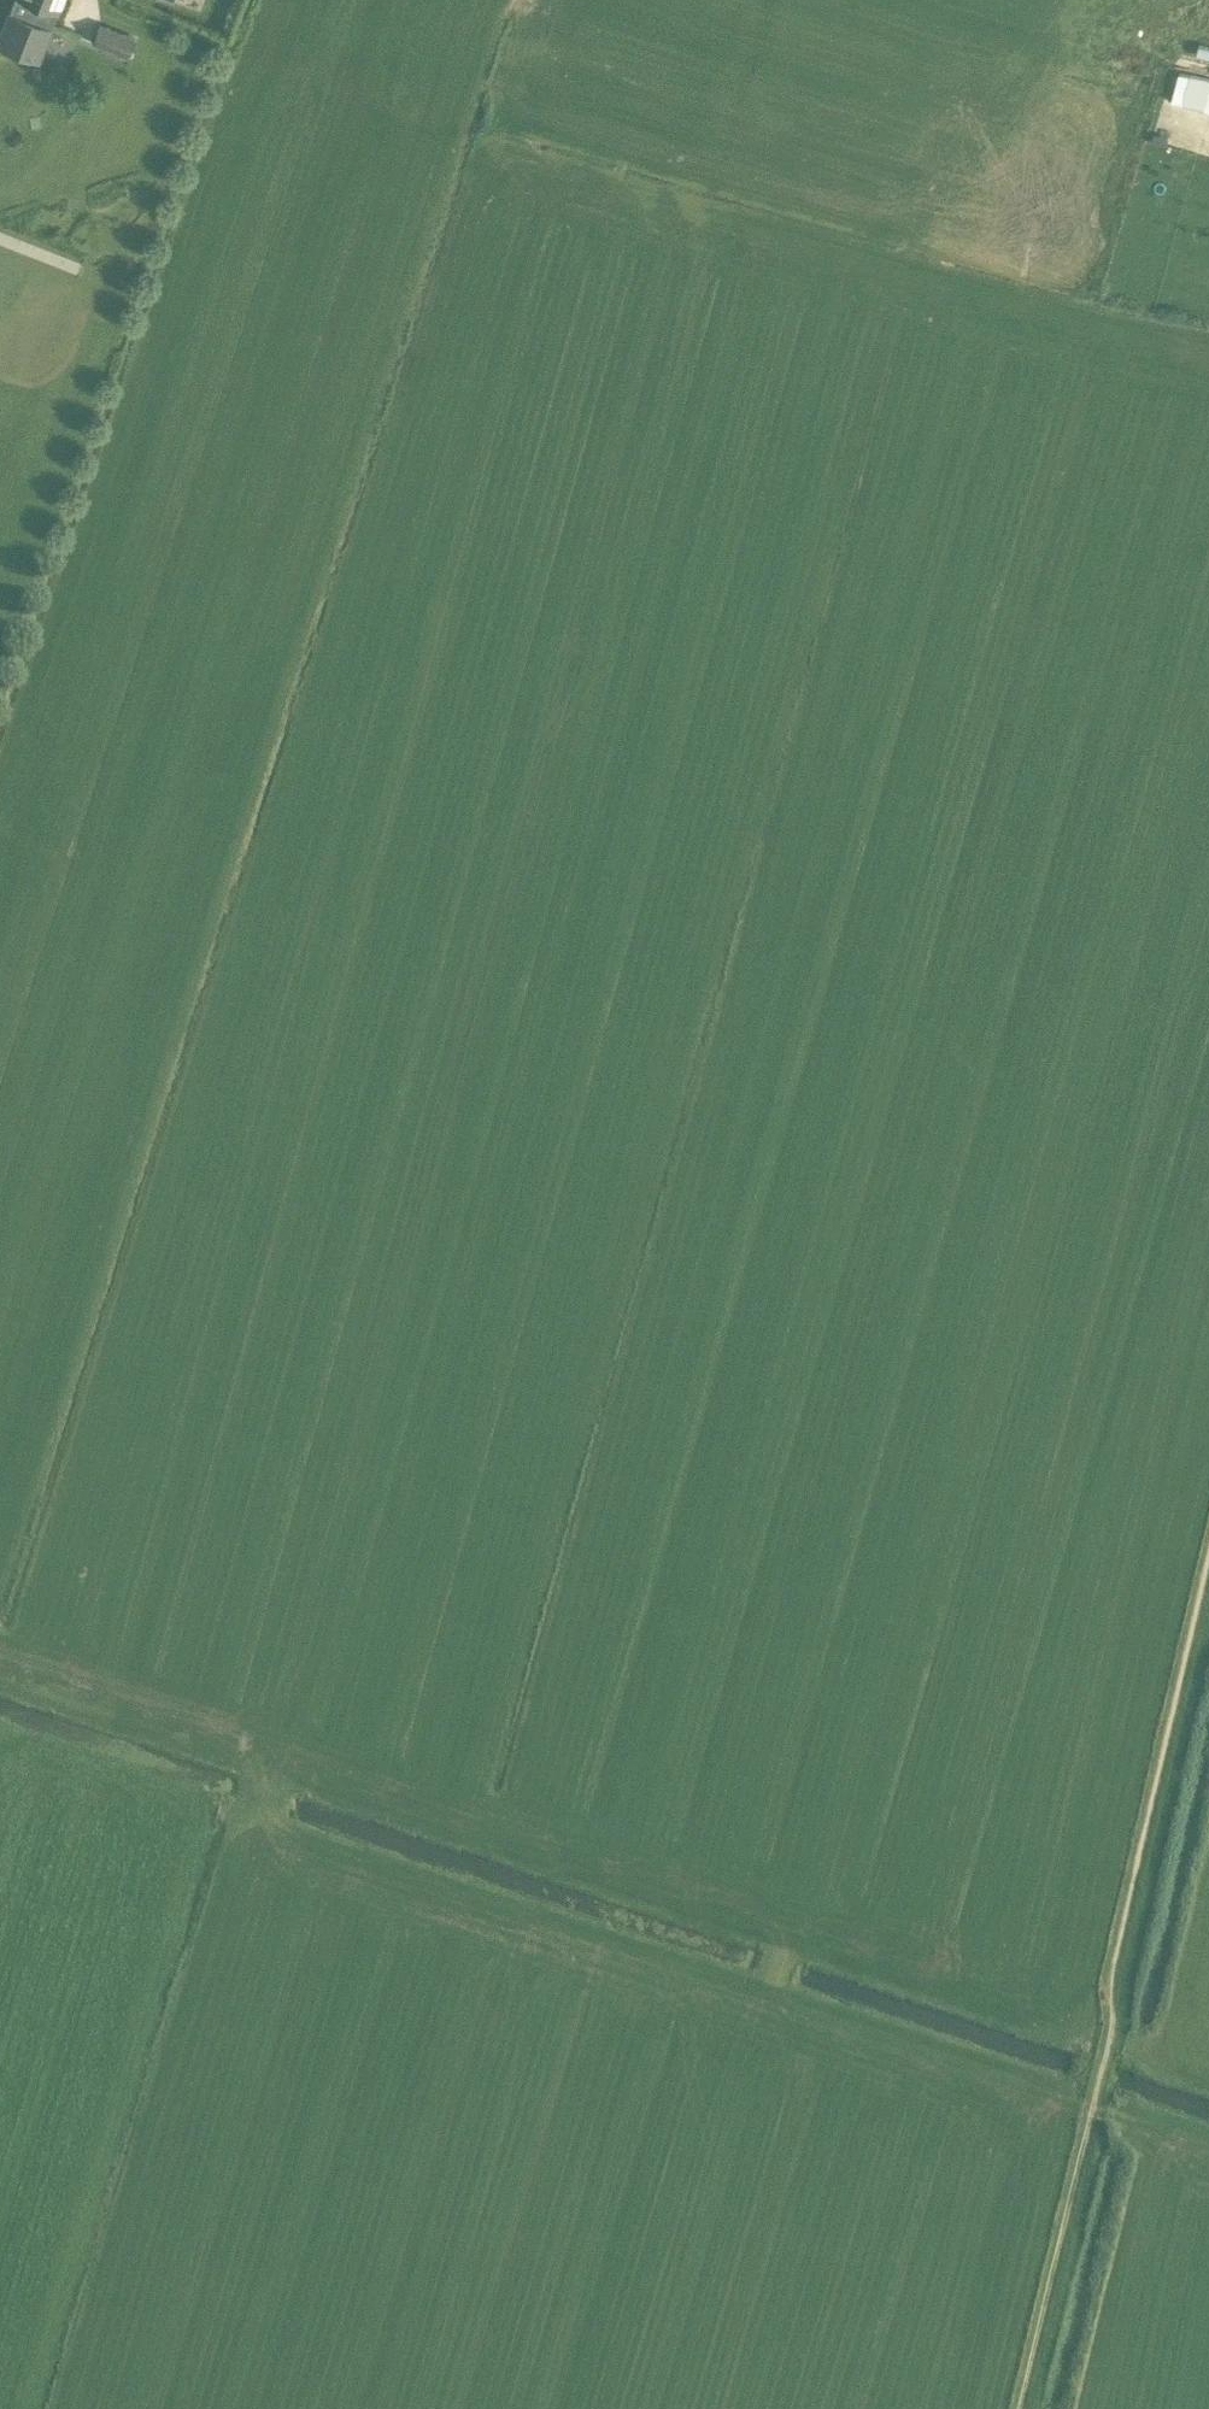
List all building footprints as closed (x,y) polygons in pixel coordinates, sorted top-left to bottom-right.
[(0,38),(0,44),(33,57),(55,0),(15,0),(0,38)] [(132,35),(98,22),(92,38),(126,51),(132,35)]
